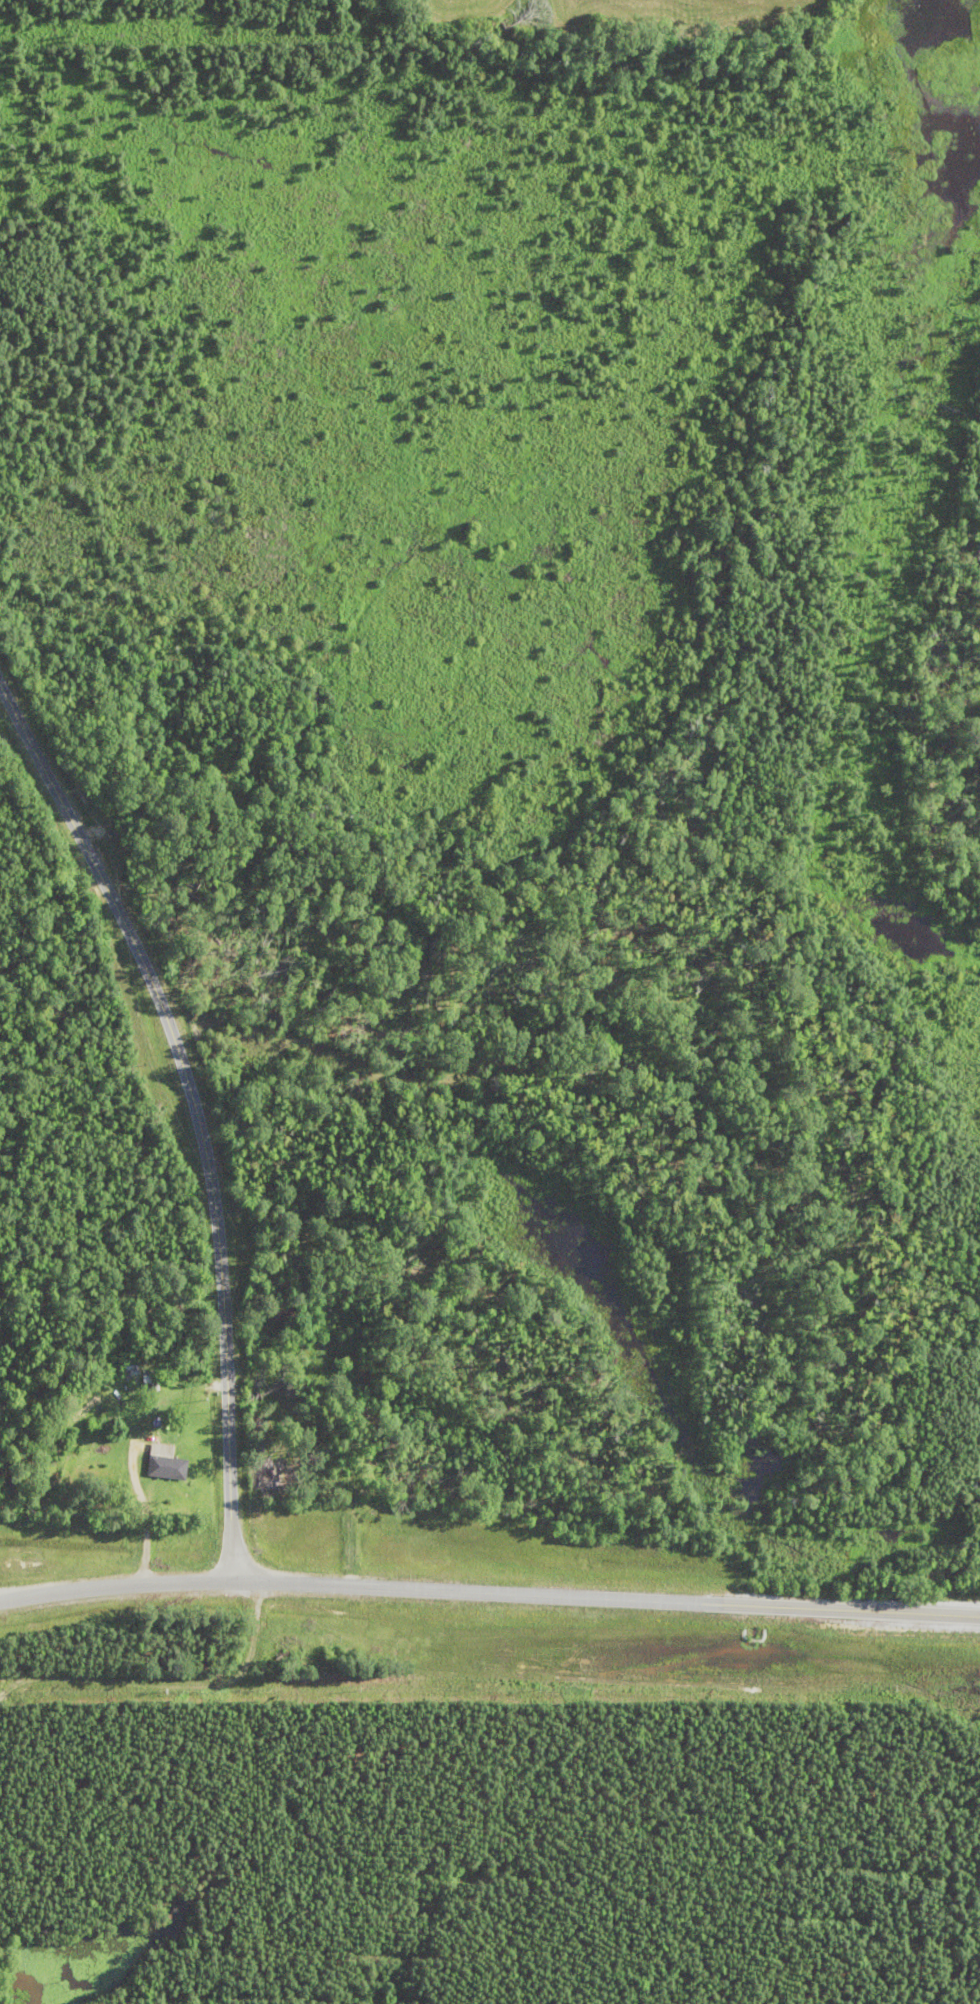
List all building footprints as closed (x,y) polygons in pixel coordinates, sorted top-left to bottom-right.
[(190,1459),(176,1458),(177,1444),(153,1442),(150,1477),(188,1480),(190,1459)] [(262,1470),(262,1490),(285,1490),(285,1470),(262,1470)]
